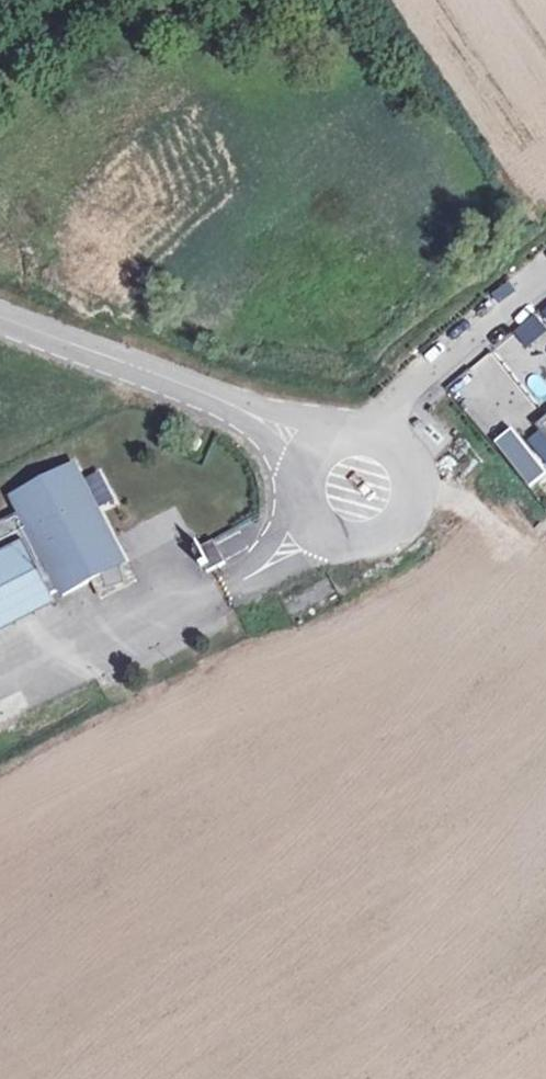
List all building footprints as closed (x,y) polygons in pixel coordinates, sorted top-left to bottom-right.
[(545,439),(545,418),(536,427),(545,437),(545,439)] [(182,436),(178,447),(196,454),(200,443),(182,436)] [(534,446),(545,460),(545,439),(545,437),(534,446)] [(48,595),(58,590),(61,596),(90,581),(101,576),(105,590),(124,585),(119,566),(123,564),(83,487),(72,465),(11,496),(19,512),(0,522),(0,554),(21,543),(48,595)] [(86,485),(83,487),(123,564),(119,566),(124,585),(105,590),(101,576),(90,581),(100,602),(136,583),(86,485)] [(51,601),(48,595),(21,543),(0,554),(0,627),(51,601)]
